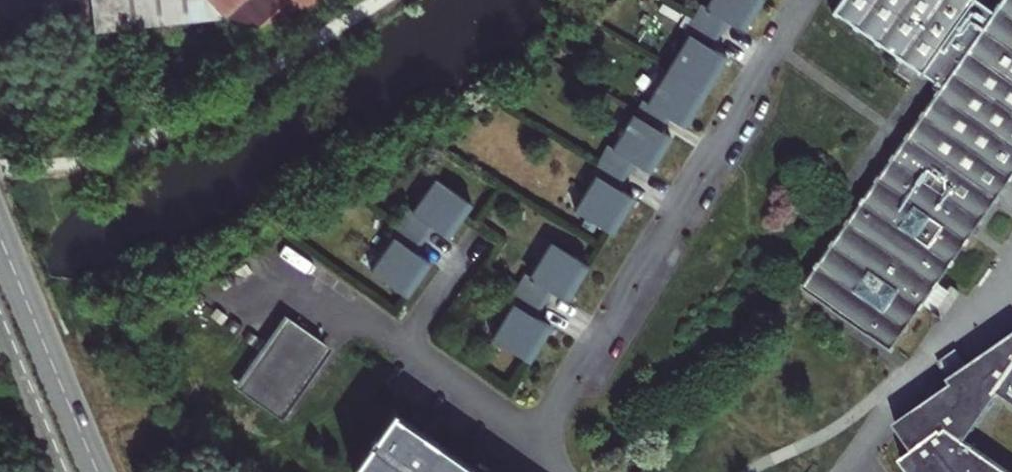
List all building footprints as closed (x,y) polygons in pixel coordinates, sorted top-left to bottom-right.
[(214,0),(92,0),(96,31),(140,26),(199,18),(227,14),(214,0)] [(227,14),(254,44),(316,0),(214,0),(227,14)] [(705,9),(728,22),(743,32),(763,0),(711,0),(705,9)] [(992,13),(974,0),(840,0),(834,8),(939,84),(905,134),(800,283),(889,345),(1011,170),(1011,0),(1001,0),(992,13)] [(689,34),(712,48),(728,22),(705,9),(700,5),(693,17),(684,31),(689,34)] [(199,18),(140,26),(144,55),(203,48),(199,18)] [(689,34),(646,104),(670,119),(685,128),(728,58),(712,48),(689,34)] [(635,109),(632,115),(662,133),(670,119),(646,104),(640,101),(635,109)] [(632,115),(611,149),(634,163),(650,173),(672,139),(662,133),(632,115)] [(594,176),(617,190),(634,163),(611,149),(607,146),(598,162),(590,174),(594,176)] [(609,230),(613,232),(633,200),(617,190),(594,176),(574,208),(609,230)] [(433,179),(410,213),(433,228),(449,239),(464,217),(472,206),(433,179)] [(392,239),(414,254),(433,228),(410,213),(407,210),(398,223),(389,236),(392,239)] [(370,270),(408,296),(430,265),(414,254),(392,239),(370,270)] [(549,244),(528,278),(551,293),(568,303),(589,269),(586,267),(549,244)] [(512,305),(535,320),(551,293),(528,278),(525,276),(518,287),(508,303),(512,305)] [(492,338),(530,362),(550,329),(535,320),(512,305),(492,338)] [(331,350),(285,318),(236,387),(283,420),(331,350)] [(969,440),(999,397),(1011,406),(1011,343),(949,393),(953,398),(900,441),(917,462),(905,471),(1011,471),(1011,470),(969,440)] [(393,412),(354,467),(361,471),(478,471),(393,412)]
